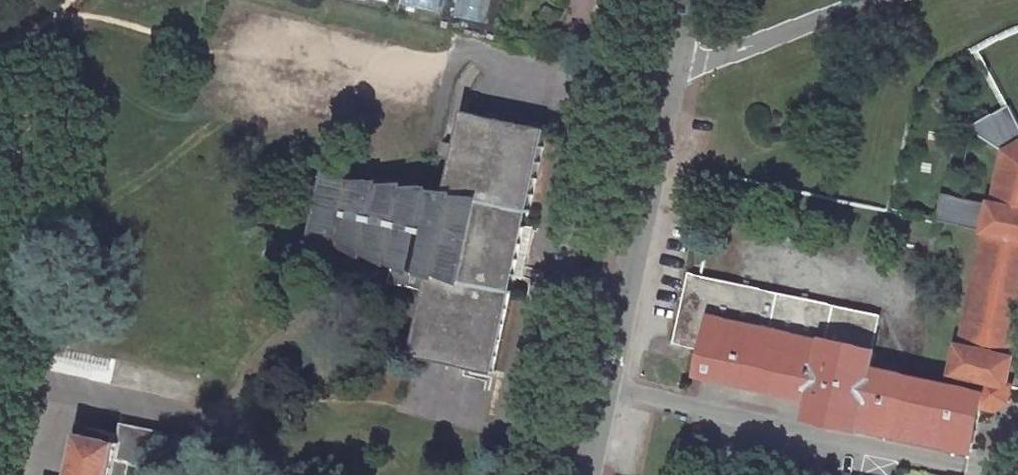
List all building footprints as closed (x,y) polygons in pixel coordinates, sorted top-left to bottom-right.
[(402,3),(440,11),(442,0),(403,0),(402,3)] [(492,0),(458,0),(456,16),(489,21),(492,0)] [(1010,104),(1006,106),(966,128),(1004,152),(993,203),(942,193),(936,221),(987,232),(961,346),(959,345),(952,374),(960,376),(957,388),(983,399),(1004,386),(1010,387),(1012,388),(1013,386),(1013,384),(1008,383),(1008,382),(1007,382),(1008,377),(1009,377),(1014,357),(1011,356),(1017,325),(1017,120),(1010,104)] [(500,368),(551,125),(471,106),(454,180),(357,178),(334,170),(319,238),(354,241),(433,279),(418,352),(500,368)] [(700,276),(690,274),(675,342),(706,349),(700,374),(814,399),(809,418),(858,429),(859,427),(971,452),(972,449),(976,431),(979,422),(982,407),(983,399),(957,388),(918,380),(871,369),(875,351),(873,351),(880,317),(786,296),(787,295),(700,276)] [(1010,387),(1004,386),(983,399),(982,407),(996,410),(1010,401),(1010,387)] [(80,432),(70,474),(126,474),(129,463),(184,474),(197,474),(204,444),(205,442),(121,423),(117,440),(80,432)]
